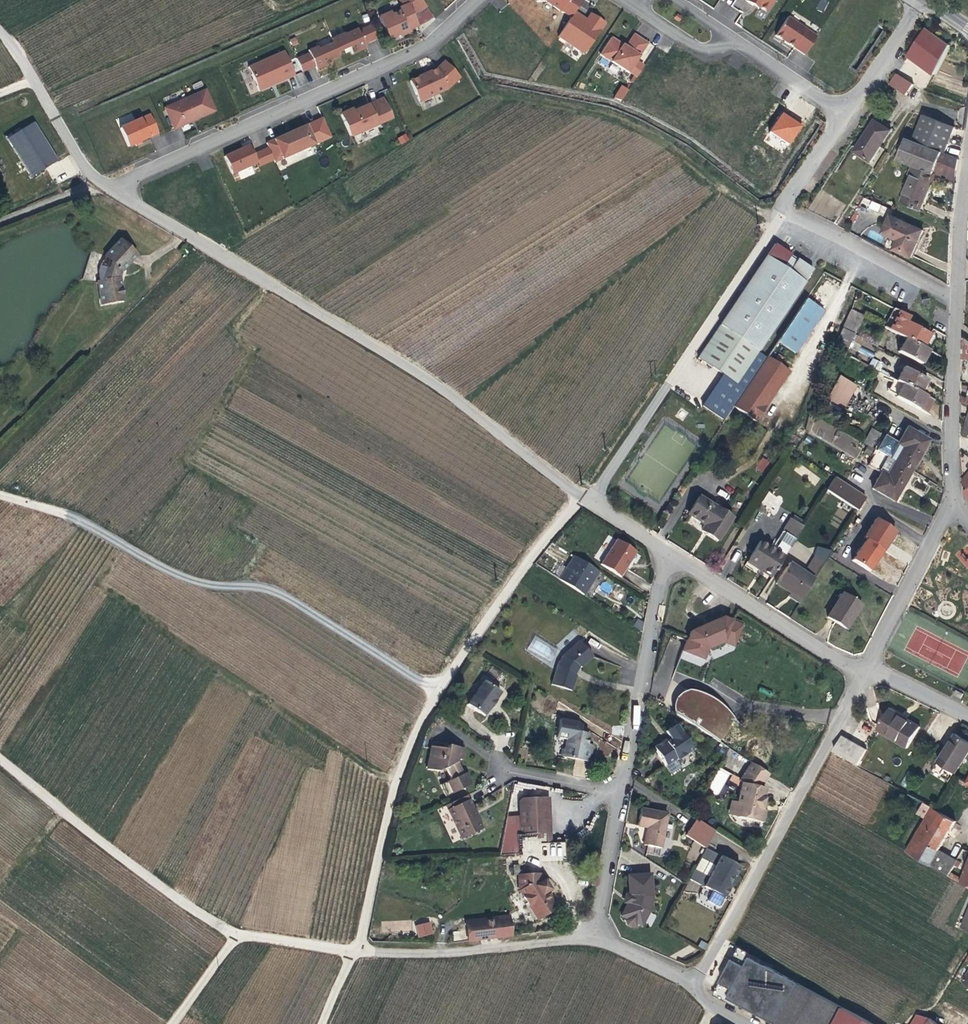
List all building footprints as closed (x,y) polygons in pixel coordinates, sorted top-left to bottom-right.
[(424,7),(419,0),(400,0),(403,4),(411,16),(424,7)] [(558,37),(586,55),(607,21),(591,11),(587,17),(577,10),(584,0),(544,0),(571,16),(558,37)] [(745,2),(751,6),(752,5),(758,8),(765,12),(773,0),(746,0),(745,2)] [(416,25),(411,16),(403,4),(399,7),(394,9),(396,12),(389,16),(387,13),(376,19),(387,39),(396,34),(399,33),(399,35),(416,25)] [(787,18),(774,36),(788,45),(803,55),(815,37),(787,18)] [(370,25),(360,30),(366,43),(376,39),(370,25)] [(925,28),(908,55),(932,75),(949,45),(925,28)] [(329,40),(331,43),(335,54),(347,48),(350,55),(364,49),(362,45),(356,31),(355,29),(343,35),(343,34),(329,40)] [(360,30),(356,31),(362,45),(366,43),(360,30)] [(632,35),(624,48),(638,55),(646,44),(639,40),(632,35)] [(609,62),(620,45),(609,38),(598,55),(609,62)] [(335,54),(331,43),(317,50),(316,47),(306,51),(307,54),(314,68),(315,71),(328,65),(326,62),(329,61),(337,57),(335,54)] [(624,48),(620,45),(609,62),(626,73),(638,55),(624,48)] [(247,68),(257,92),(269,87),(268,85),(272,84),(273,85),(293,77),(282,53),(247,68)] [(309,70),(314,68),(307,54),(303,56),(309,70)] [(300,73),(309,70),(303,56),(294,60),(300,73)] [(424,75),(408,83),(417,103),(444,90),(458,78),(443,63),(436,70),(424,75)] [(912,84),(896,73),(889,84),(906,94),(912,84)] [(623,101),(629,88),(620,84),(614,97),(623,101)] [(203,91),(163,109),(173,131),(189,123),(188,122),(193,119),(194,121),(213,112),(203,91)] [(351,110),(339,115),(349,136),(389,118),(380,100),(364,107),(352,112),(351,110)] [(783,112),(771,131),(791,144),(803,125),(783,112)] [(151,114),(122,126),(131,146),(160,134),(151,114)] [(942,152),(944,153),(954,127),(923,115),(913,141),(942,152)] [(890,131),(874,121),(854,151),(869,161),(879,146),(879,147),(890,131)] [(32,123),(6,139),(30,177),(56,161),(32,123)] [(273,164),(313,145),(304,126),(284,136),(265,145),(273,164)] [(403,135),(396,140),(399,145),(407,141),(403,135)] [(912,165),(933,173),(937,163),(942,152),(913,141),(906,138),(897,159),(912,165)] [(251,145),(226,155),(234,173),(258,162),(251,145)] [(958,159),(944,153),(942,152),(937,163),(956,171),(958,159)] [(955,182),(956,171),(937,163),(933,173),(955,182)] [(929,182),(933,173),(912,165),(909,174),(912,175),(929,182)] [(912,175),(905,193),(924,200),(931,183),(929,182),(912,175)] [(920,210),(924,200),(905,193),(901,203),(920,210)] [(922,231),(889,215),(881,233),(889,236),(897,240),(892,250),(909,258),(922,231)] [(884,246),(892,250),(897,240),(889,236),(884,246)] [(121,238),(105,254),(106,256),(121,270),(122,271),(138,254),(121,238)] [(774,244),(698,357),(736,383),(812,270),(796,259),(794,262),(788,258),(790,255),(774,244)] [(119,276),(121,270),(106,256),(98,266),(97,269),(97,271),(100,280),(119,276)] [(120,276),(119,276),(100,280),(97,280),(101,304),(124,300),(120,276)] [(777,341),(795,353),(823,310),(805,299),(777,341)] [(893,308),(883,326),(905,338),(922,347),(929,334),(931,329),(893,308)] [(842,329),(854,334),(863,315),(851,310),(842,329)] [(844,353),(854,334),(842,329),(832,347),(844,353)] [(932,336),(929,334),(922,347),(925,349),(932,336)] [(925,349),(922,347),(905,338),(898,351),(922,364),(929,350),(925,349)] [(767,357),(734,407),(755,421),(789,371),(767,357)] [(871,358),(869,366),(880,370),(883,363),(871,358)] [(896,380),(902,384),(919,392),(926,379),(903,367),(896,380)] [(855,385),(837,376),(825,398),(842,408),(855,385)] [(884,388),(896,395),(902,384),(896,380),(890,377),(884,388)] [(896,395),(895,396),(926,412),(932,399),(919,392),(902,384),(896,395)] [(864,439),(810,419),(804,434),(859,455),(864,439)] [(928,440),(907,428),(898,444),(889,458),(911,470),(928,440)] [(867,446),(871,448),(879,434),(871,430),(863,444),(867,446)] [(871,448),(876,451),(884,437),(879,434),(871,448)] [(876,451),(889,458),(898,444),(885,436),(884,437),(876,451)] [(864,452),(873,457),(876,451),(871,448),(867,446),(864,452)] [(868,465),(881,472),(889,458),(876,451),(873,457),(868,465)] [(755,468),(762,473),(770,462),(762,457),(755,468)] [(894,500),(911,470),(889,458),(881,472),(872,488),(894,500)] [(834,477),(826,490),(857,510),(866,498),(834,477)] [(773,514),(783,501),(770,491),(760,503),(773,514)] [(698,497),(688,514),(705,524),(705,525),(711,529),(707,534),(718,541),(732,517),(698,497)] [(791,518),(775,542),(788,550),(803,526),(791,518)] [(876,518),(864,537),(883,550),(895,531),(876,518)] [(701,531),(707,534),(711,529),(705,525),(701,531)] [(601,563),(620,576),(636,552),(617,539),(601,563)] [(759,541),(749,558),(763,567),(760,571),(771,577),(784,557),(769,548),(759,541)] [(773,541),(769,548),(784,557),(788,550),(775,542),(773,541)] [(955,555),(967,569),(967,568),(967,545),(967,544),(955,555)] [(814,555),(804,572),(815,578),(825,562),(814,555)] [(584,595),(599,572),(573,556),(559,579),(584,595)] [(746,562),(760,571),(763,567),(749,558),(746,562)] [(789,592),(801,599),(815,578),(804,572),(789,562),(775,583),(789,592)] [(799,603),(801,599),(789,592),(787,596),(799,603)] [(842,593),(828,617),(846,628),(861,604),(842,593)] [(722,642),(731,621),(722,617),(689,631),(685,641),(707,649),(708,648),(722,642)] [(634,627),(641,630),(644,621),(637,619),(634,627)] [(741,625),(731,621),(722,642),(732,646),(741,625)] [(580,666),(582,667),(594,656),(579,640),(563,655),(558,663),(551,684),(572,690),(577,675),(575,673),(580,666)] [(703,658),(707,649),(685,641),(682,651),(703,658)] [(722,644),(722,642),(708,648),(709,650),(711,651),(721,646),(722,646),(722,644)] [(485,681),(468,704),(484,715),(490,707),(491,708),(497,700),(495,699),(501,692),(485,681)] [(678,691),(677,715),(696,716),(696,732),(719,733),(719,730),(726,730),(727,700),(700,699),(700,709),(694,709),(694,692),(678,691)] [(889,709),(877,729),(907,747),(920,726),(907,718),(906,720),(889,709)] [(566,739),(563,757),(590,762),(592,748),(586,747),(587,743),(589,733),(580,732),(581,726),(576,723),(559,720),(556,738),(566,739)] [(670,739),(666,742),(676,758),(677,759),(693,749),(676,724),(665,731),(670,739)] [(955,773),(967,753),(967,740),(957,733),(938,762),(955,773)] [(843,735),(834,751),(857,764),(866,749),(843,735)] [(676,758),(666,742),(662,741),(656,745),(655,749),(665,765),(676,758)] [(447,749),(432,746),(428,769),(438,771),(445,768),(457,762),(458,759),(462,760),(464,748),(448,745),(447,749)] [(739,780),(741,782),(761,786),(769,773),(750,761),(739,780)] [(445,768),(451,780),(463,774),(457,762),(445,768)] [(718,795),(730,773),(720,767),(707,789),(718,795)] [(451,780),(441,785),(446,796),(472,784),(466,773),(463,774),(451,780)] [(761,786),(741,782),(737,801),(737,803),(740,804),(737,816),(763,822),(765,809),(763,808),(765,798),(763,798),(765,787),(761,786)] [(467,795),(447,804),(462,838),(483,829),(467,795)] [(521,816),(522,823),(523,834),(531,834),(547,833),(545,798),(522,799),(520,801),(521,816)] [(727,814),(737,816),(740,804),(737,803),(737,801),(730,799),(727,814)] [(939,849),(956,820),(933,807),(916,836),(939,849)] [(668,813),(641,808),(638,825),(648,827),(644,844),(661,847),(668,813)] [(686,835),(706,847),(717,830),(697,818),(686,835)] [(500,854),(519,853),(518,835),(523,834),(522,823),(506,824),(500,854)] [(449,833),(453,842),(461,839),(457,830),(449,833)] [(547,833),(531,834),(531,853),(538,852),(566,851),(565,842),(551,842),(547,843),(547,833)] [(531,853),(531,834),(523,834),(518,835),(519,853),(531,853)] [(930,864),(939,849),(916,836),(908,851),(930,864)] [(704,885),(721,855),(706,847),(690,877),(704,885)] [(958,860),(939,849),(930,864),(949,875),(958,860)] [(740,866),(721,855),(704,885),(712,890),(723,896),(725,897),(731,887),(730,882),(734,875),(735,876),(740,866)] [(540,873),(521,870),(522,874),(525,874),(530,883),(541,877),(540,873)] [(525,874),(522,874),(519,875),(519,890),(538,919),(556,907),(546,891),(550,889),(544,880),(543,880),(541,877),(530,883),(525,874)] [(650,874),(628,875),(629,894),(628,902),(622,915),(627,918),(636,922),(642,925),(648,912),(652,898),(650,874)] [(718,905),(723,896),(712,890),(707,900),(718,905)] [(496,917),(496,920),(498,936),(511,935),(509,915),(496,917)] [(466,920),(468,940),(498,936),(496,920),(477,922),(476,919),(466,920)] [(415,925),(418,938),(434,934),(430,921),(415,925)] [(464,940),(463,931),(453,932),(454,940),(464,940)] [(696,944),(703,948),(706,943),(699,939),(696,944)] [(737,1006),(739,1003),(720,993),(742,951),(762,962),(764,958),(741,946),(715,994),(737,1006)] [(762,962),(742,951),(720,993),(739,1003),(776,1023),(798,982),(762,962)] [(798,982),(776,1023),(777,1023),(834,1023),(843,1005),(798,982)] [(843,1005),(834,1023),(876,1023),(843,1005)] [(932,1017),(919,1013),(912,1023),(940,1023),(932,1017)]
